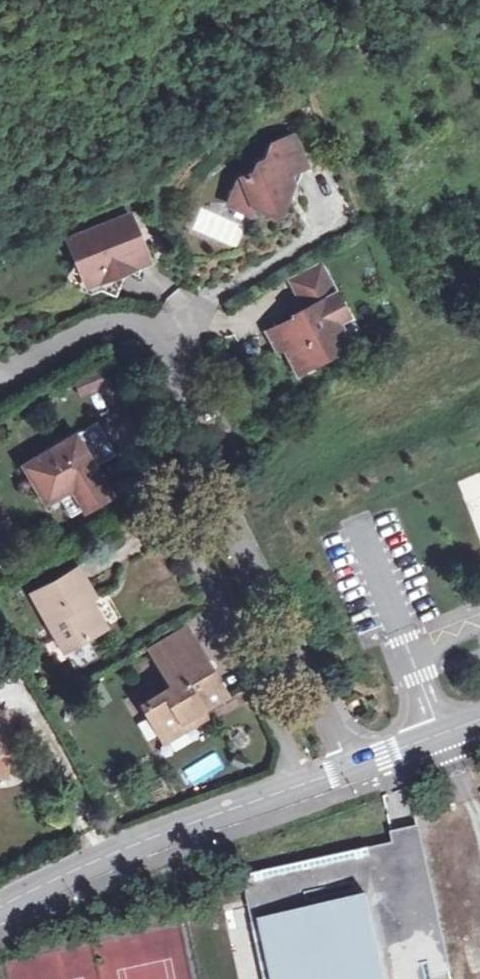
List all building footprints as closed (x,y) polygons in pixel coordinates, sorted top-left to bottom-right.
[(238,178),(227,204),(249,213),(252,205),(264,210),(269,196),(283,201),(291,181),(284,178),(287,172),(304,165),(293,135),(271,144),(265,159),(257,162),(260,169),(238,178)] [(296,184),(304,165),(287,172),(284,178),(291,181),(296,184)] [(128,214),(67,238),(73,252),(77,254),(70,271),(98,283),(104,268),(117,273),(122,261),(133,266),(130,258),(133,250),(139,252),(141,246),(128,214)] [(130,258),(133,266),(139,252),(133,250),(130,258)] [(321,264),(290,281),(297,294),(328,278),(321,264)] [(328,278),(297,294),(305,309),(302,319),(295,316),(267,331),(277,351),(283,347),(296,373),(326,357),(324,352),(335,346),(341,327),(338,321),(348,316),(328,278)] [(109,386),(103,369),(74,380),(80,397),(109,386)] [(65,391),(60,377),(48,382),(54,395),(65,391)] [(99,431),(79,444),(97,474),(117,461),(99,431)] [(109,493),(97,474),(79,444),(74,436),(22,466),(45,505),(59,497),(71,489),(73,492),(60,500),(70,516),(109,493)] [(71,489),(59,497),(60,500),(73,492),(71,489)] [(9,527),(0,511),(0,532),(9,527)] [(103,627),(87,601),(92,597),(74,567),(30,594),(64,651),(103,627)] [(150,650),(161,668),(196,647),(185,629),(150,650)] [(224,695),(196,647),(161,668),(172,688),(142,706),(159,734),(182,720),(186,728),(204,717),(200,710),(224,695)] [(164,742),(186,728),(182,720),(159,734),(164,742)] [(191,782),(223,766),(215,752),(184,769),(191,782)] [(405,831),(393,833),(395,843),(407,896),(432,891),(419,827),(405,831)] [(395,843),(245,875),(251,905),(266,978),(432,978),(424,943),(443,939),(432,891),(407,896),(395,843)] [(424,943),(432,978),(450,974),(443,939),(424,943)]
